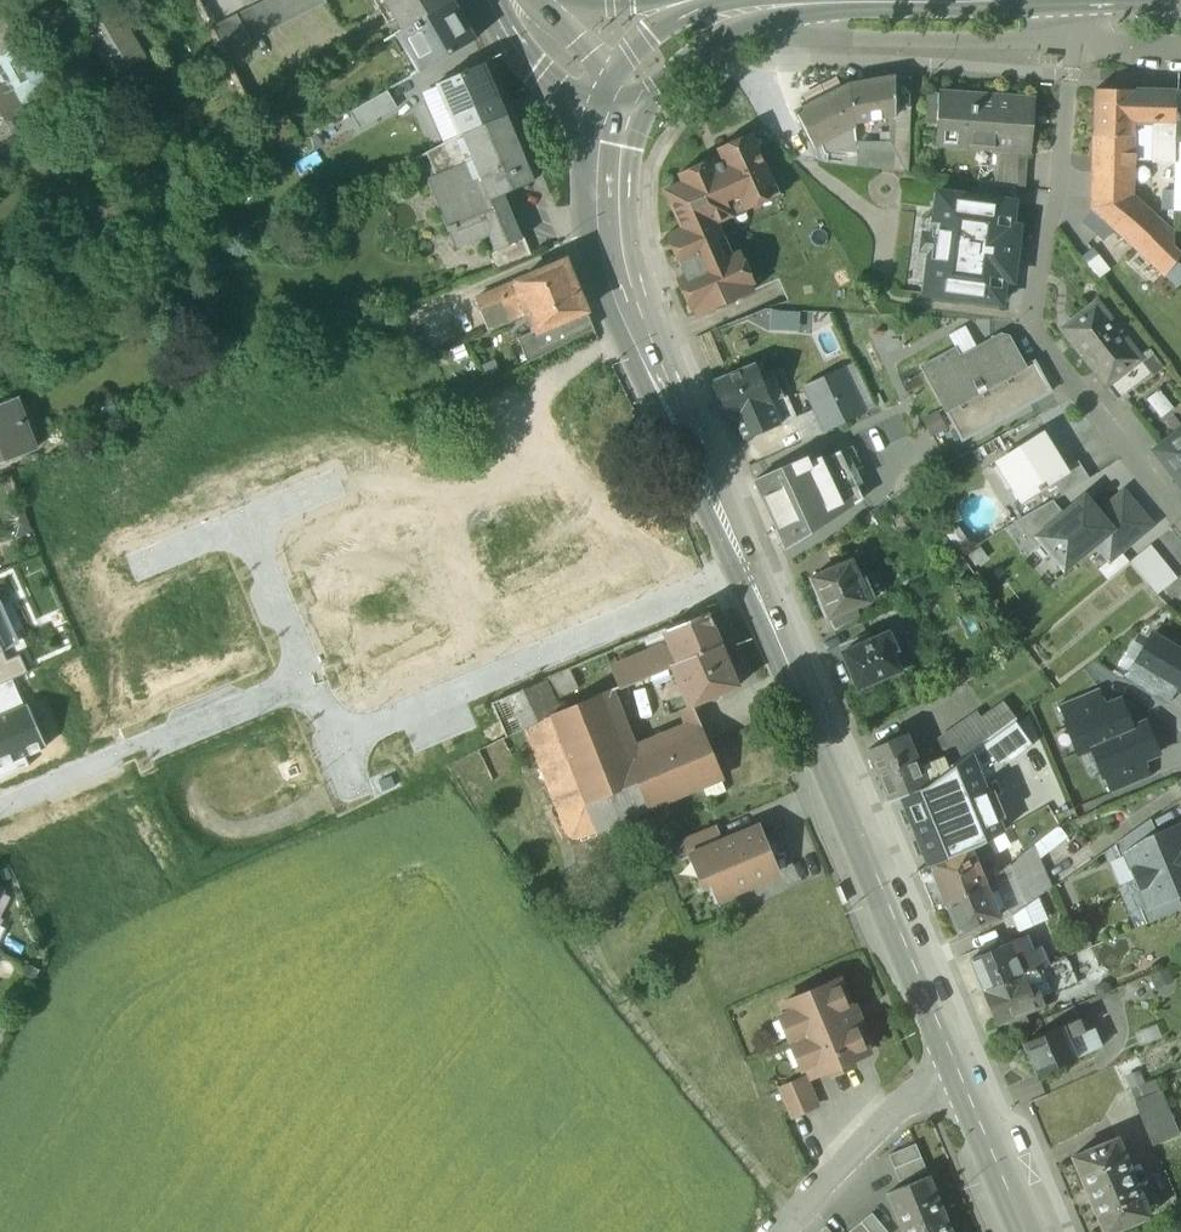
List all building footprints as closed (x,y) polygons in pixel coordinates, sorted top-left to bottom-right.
[(107,0),(100,0),(76,13),(114,76),(142,59),(107,0)] [(237,16),(251,42),(326,2),(325,0),(267,0),(237,16)] [(402,30),(452,0),(451,0),(384,0),(402,30)] [(402,30),(396,33),(418,71),(474,39),(452,0),(402,30)] [(5,56),(6,55),(21,47),(11,30),(0,10),(0,48),(5,56)] [(237,16),(213,28),(226,55),(251,42),(237,16)] [(21,47),(6,55),(29,97),(46,88),(23,46),(21,47)] [(39,117),(29,97),(6,55),(5,56),(0,58),(0,139),(39,117)] [(484,64),(436,84),(448,113),(455,109),(464,132),(506,114),(484,64)] [(412,75),(387,90),(396,106),(422,91),(412,75)] [(894,77),(850,85),(855,122),(895,115),(894,77)] [(910,77),(894,77),(895,115),(895,122),(909,120),(910,77)] [(850,85),(795,111),(812,145),(821,140),(855,123),(855,122),(850,85)] [(1134,91),(1095,89),(1095,135),(1132,136),(1133,113),(1140,113),(1141,92),(1134,92),(1134,91)] [(1161,93),(1141,92),(1140,113),(1161,114),(1161,93)] [(1032,101),(943,93),(940,126),(960,128),(959,144),(997,147),(1028,150),(1032,101)] [(1176,93),(1161,93),(1161,114),(1175,114),(1176,93)] [(448,113),(436,118),(446,142),(464,132),(455,109),(448,113)] [(506,114),(464,132),(446,142),(427,152),(445,198),(438,201),(447,225),(446,226),(448,231),(449,231),(456,247),(489,234),(495,249),(496,250),(522,240),(519,232),(504,193),(533,181),(506,114)] [(886,123),(886,132),(856,131),(858,153),(825,148),(824,162),(907,173),(909,120),(895,122),(886,123)] [(855,123),(821,140),(825,148),(858,153),(856,131),(855,123)] [(1175,134),(1154,133),(1153,162),(1174,163),(1175,140),(1175,134)] [(751,134),(717,148),(723,162),(742,203),(746,212),(767,202),(763,191),(774,186),(751,134)] [(1132,136),(1095,135),(1095,148),(1132,149),(1132,136)] [(1028,150),(997,147),(994,184),(1015,187),(1025,188),(1028,150)] [(1132,149),(1095,148),(1094,201),(1130,201),(1131,196),(1132,149)] [(712,160),(679,175),(683,184),(665,192),(682,229),(666,236),(680,268),(682,267),(686,276),(723,260),(715,242),(724,239),(718,224),(733,217),(729,209),(742,203),(723,162),(715,166),(712,160)] [(994,184),(979,183),(977,197),(1013,202),(1015,187),(994,184)] [(977,197),(937,192),(937,194),(941,195),(939,209),(935,208),(926,278),(930,279),(929,292),(924,292),(924,294),(1001,304),(1001,302),(997,301),(1000,280),(1012,281),(1019,227),(1007,225),(1010,204),(1014,204),(1014,202),(977,197)] [(1173,231),(1131,196),(1130,201),(1094,201),(1094,211),(1165,275),(1180,252),(1173,246),(1173,231)] [(522,240),(496,250),(495,249),(489,251),(496,270),(532,256),(522,231),(519,232),(522,240)] [(686,276),(677,281),(691,312),(695,310),(698,316),(716,309),(713,303),(733,294),(736,300),(754,292),(751,286),(755,284),(741,252),(723,260),(686,276)] [(1129,264),(1151,283),(1161,273),(1139,253),(1129,264)] [(566,261),(474,298),(482,319),(523,302),(535,331),(535,332),(586,311),(587,311),(585,308),(578,292),(579,292),(574,280),(573,280),(567,264),(566,261)] [(1130,344),(1097,301),(1068,324),(1087,347),(1080,352),(1095,371),(1102,365),(1129,344),(1130,344)] [(586,311),(535,332),(535,331),(517,338),(527,363),(593,329),(586,311)] [(1000,334),(959,357),(955,348),(921,366),(962,441),(1051,392),(1034,361),(1025,367),(1009,337),(1000,334)] [(1129,344),(1102,365),(1113,379),(1140,358),(1140,357),(1129,344)] [(1140,358),(1113,379),(1102,365),(1095,371),(1119,401),(1161,368),(1148,351),(1140,357),(1140,358)] [(755,365),(713,383),(714,385),(712,385),(718,400),(720,399),(729,420),(735,418),(770,402),(762,381),(755,365)] [(841,368),(804,386),(826,431),(863,414),(841,368)] [(775,376),(762,381),(770,402),(783,397),(775,376)] [(783,397),(770,402),(780,425),(796,418),(786,395),(783,397)] [(0,407),(0,463),(36,449),(17,400),(0,407)] [(770,402),(735,418),(744,440),(780,425),(770,402)] [(932,433),(946,427),(940,412),(925,418),(932,433)] [(1157,451),(1180,482),(1180,432),(1157,451)] [(1042,435),(1002,460),(1026,498),(1039,489),(1040,491),(1054,482),(1053,481),(1061,475),(1061,474),(1060,474),(1065,471),(1042,435)] [(818,451),(754,481),(785,548),(862,500),(840,452),(822,460),(818,451)] [(1065,471),(1061,474),(1061,475),(1053,481),(1054,482),(1062,495),(1089,478),(1078,462),(1065,471)] [(1151,525),(1124,493),(1097,515),(1109,529),(1094,542),(1109,560),(1151,525)] [(906,498),(892,506),(896,515),(911,507),(906,498)] [(1065,515),(1038,537),(1042,542),(1064,567),(1094,542),(1109,529),(1097,515),(1084,499),(1065,515)] [(1052,500),(1014,522),(1036,548),(1042,542),(1038,537),(1065,515),(1052,500)] [(1177,578),(1150,545),(1130,561),(1157,595),(1177,578)] [(851,560),(810,578),(819,598),(817,599),(825,618),(827,617),(828,618),(855,607),(869,601),(859,578),(864,576),(859,566),(855,568),(851,560)] [(855,607),(828,618),(834,631),(859,618),(855,607)] [(700,616),(666,630),(675,650),(660,650),(668,668),(672,666),(722,645),(713,624),(714,624),(709,612),(700,616)] [(863,643),(842,652),(859,688),(900,670),(892,652),(898,649),(890,631),(871,640),(863,643)] [(868,634),(860,638),(863,643),(871,640),(868,634)] [(1180,691),(1180,651),(1153,635),(1135,665),(1176,688),(1180,691)] [(722,645),(672,666),(689,706),(739,685),(722,645)] [(660,650),(612,670),(619,688),(668,668),(660,650)] [(0,653),(0,685),(13,680),(28,673),(20,655),(7,662),(2,652),(0,653)] [(1176,688),(1135,665),(1125,681),(1166,705),(1176,688)] [(570,670),(544,681),(551,701),(578,689),(570,670)] [(13,680),(0,685),(0,713),(23,702),(13,680)] [(544,681),(523,690),(537,722),(545,719),(542,715),(544,704),(551,701),(544,681)] [(523,690),(491,703),(506,738),(527,727),(537,722),(523,690)] [(1058,707),(1066,725),(1107,708),(1099,690),(1058,707)] [(602,693),(550,715),(550,716),(585,804),(620,789),(639,781),(629,757),(602,693)] [(0,713),(0,758),(1,759),(20,750),(41,740),(23,702),(0,713)] [(1003,702),(982,718),(993,734),(1016,719),(1003,702)] [(1066,725),(1078,754),(1092,748),(1132,731),(1120,702),(1107,708),(1066,725)] [(977,712),(940,740),(947,757),(951,767),(969,755),(993,734),(982,718),(977,712)] [(585,804),(550,716),(545,719),(537,722),(527,727),(572,837),(595,830),(585,804)] [(969,755),(981,782),(1032,746),(1016,719),(993,734),(969,755)] [(1132,731),(1092,748),(1104,776),(1144,759),(1157,753),(1145,726),(1132,731)] [(700,727),(644,751),(665,799),(720,776),(700,727)] [(906,736),(869,750),(877,771),(914,755),(906,736)] [(27,765),(20,750),(1,759),(0,758),(0,778),(27,765)] [(665,799),(644,751),(629,757),(639,781),(649,806),(665,799)] [(877,771),(876,771),(888,800),(903,794),(926,785),(920,768),(914,755),(877,771)] [(982,845),(1001,832),(981,782),(969,755),(951,767),(945,771),(929,783),(926,785),(903,794),(931,866),(970,850),(982,845)] [(947,757),(920,768),(926,785),(929,783),(945,771),(951,767),(947,757)] [(1144,759),(1104,776),(1112,795),(1152,778),(1144,759)] [(377,781),(383,792),(396,786),(390,775),(377,781)] [(639,781),(620,789),(630,814),(649,806),(639,781)] [(620,789),(585,804),(595,830),(630,814),(620,789)] [(1115,844),(1120,857),(1125,855),(1157,835),(1151,821),(1115,844)] [(1180,860),(1180,825),(1157,835),(1125,855),(1135,880),(1180,860)] [(713,827),(688,838),(695,854),(720,844),(713,827)] [(695,854),(691,856),(692,859),(701,855),(710,878),(701,882),(702,884),(707,882),(716,903),(737,895),(735,890),(776,873),(772,862),(778,846),(762,840),(758,829),(720,844),(695,854)] [(688,837),(674,842),(682,860),(691,856),(695,854),(688,838),(688,837)] [(982,845),(970,850),(975,862),(986,857),(982,845)] [(1041,863),(1034,851),(1036,850),(1034,846),(1008,866),(1025,906),(1037,898),(1051,888),(1045,876),(1046,875),(1040,863),(1041,863)] [(970,850),(931,866),(946,902),(984,886),(975,862),(970,850)] [(701,855),(692,859),(701,882),(710,878),(701,855)] [(1135,880),(1146,906),(1176,894),(1180,892),(1180,860),(1135,880)] [(1008,866),(993,878),(998,890),(988,894),(995,912),(1004,908),(1011,916),(1025,906),(1008,866)] [(993,878),(984,886),(988,894),(998,890),(993,878)] [(984,886),(946,902),(960,932),(997,917),(995,912),(988,894),(984,886)] [(1176,894),(1146,906),(1141,908),(1148,924),(1180,911),(1180,906),(1176,894)] [(1025,906),(1011,916),(1019,940),(1020,939),(1021,940),(1050,927),(1037,898),(1025,906)] [(1019,940),(1009,944),(1014,956),(1020,953),(1020,952),(1025,949),(1021,940),(1020,939),(1019,940)] [(1009,944),(997,949),(995,943),(981,948),(983,955),(970,960),(983,991),(1036,970),(1038,969),(1034,957),(1017,964),(1014,956),(1009,944)] [(1038,969),(1036,970),(1041,981),(1047,983),(1050,992),(1048,993),(1049,996),(1077,985),(1066,959),(1067,959),(1066,957),(1038,969)] [(983,991),(983,992),(996,1023),(1042,1004),(1039,997),(1037,994),(1032,996),(1028,986),(1041,981),(1036,970),(983,991)] [(1041,981),(1028,986),(1032,996),(1037,994),(1039,997),(1048,993),(1050,992),(1047,983),(1041,981)] [(835,982),(781,1004),(785,1014),(778,1017),(788,1042),(795,1039),(797,1043),(790,1046),(800,1070),(807,1067),(811,1077),(827,1070),(829,1074),(852,1065),(850,1060),(866,1054),(854,1025),(859,1023),(853,1010),(848,1012),(835,982)] [(1074,1006),(1043,1019),(1049,1032),(1062,1026),(1079,1019),(1074,1006)] [(1079,1019),(1062,1026),(1067,1040),(1085,1032),(1079,1019)] [(1049,1032),(1024,1043),(1037,1075),(1075,1059),(1069,1044),(1067,1040),(1062,1026),(1049,1032)] [(1094,1033),(1069,1044),(1075,1059),(1100,1048),(1094,1033)] [(804,1080),(778,1090),(789,1117),(815,1106),(804,1080)] [(1154,1080),(1131,1090),(1135,1102),(1159,1092),(1154,1080)] [(1135,1102),(1153,1145),(1178,1135),(1160,1092),(1159,1092),(1135,1102)] [(1072,1158),(1103,1231),(1109,1231),(1148,1215),(1117,1139),(1072,1158)] [(915,1144),(888,1155),(894,1168),(921,1157),(915,1144)] [(921,1157),(894,1168),(899,1182),(926,1171),(921,1157)] [(888,1195),(904,1231),(951,1231),(929,1178),(888,1195)] [(872,1213),(860,1222),(869,1231),(888,1231),(872,1213)] [(860,1222),(849,1231),(850,1231),(869,1231),(860,1222)]
